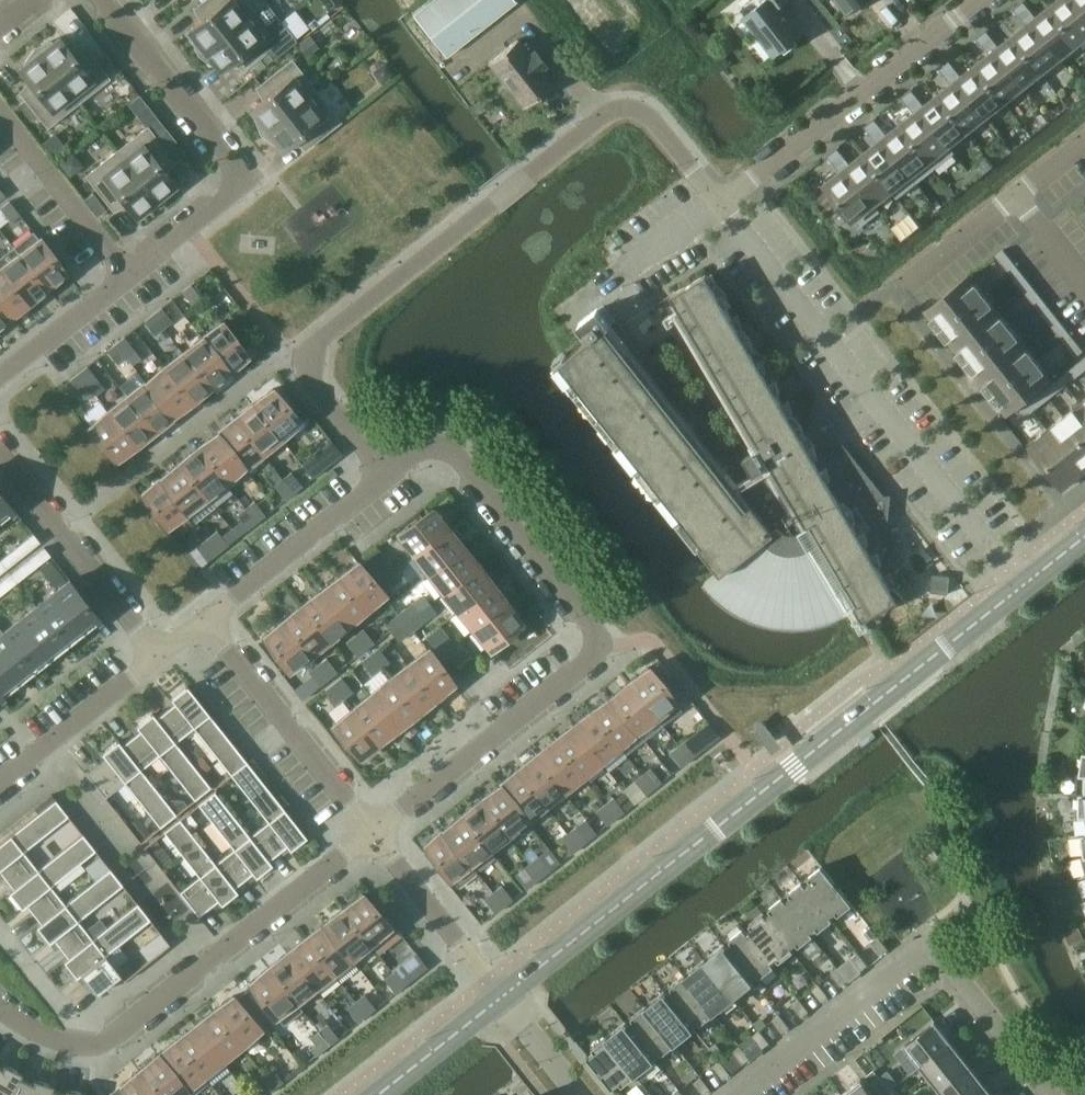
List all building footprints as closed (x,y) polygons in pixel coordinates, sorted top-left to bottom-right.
[(199,54),(254,11),(245,0),(204,0),(192,10),(193,11),(198,6),(206,16),(188,30),(194,37),(192,39),(199,54)] [(412,13),(446,56),(516,1),(515,0),(429,0),(412,13)] [(802,33),(780,5),(786,0),(764,0),(744,16),(775,55),(802,33)] [(847,13),(855,7),(857,9),(869,0),(837,0),(847,13)] [(1050,7),(1036,18),(1023,1),(1024,0),(1023,0),(1017,4),(1059,56),(1077,42),(1050,7)] [(1050,7),(1077,42),(1084,35),(1084,13),(1074,0),(1059,0),(1050,7)] [(1084,13),(1084,0),(1074,0),(1084,13)] [(1059,56),(1017,4),(1010,10),(1010,11),(1013,9),(1027,26),(1013,37),(1040,71),(1059,56)] [(246,66),(241,69),(240,71),(241,72),(281,40),(280,39),(277,41),(254,11),(199,54),(213,65),(214,63),(220,70),(238,57),(246,66)] [(1040,71),(1013,37),(999,48),(986,31),(989,28),(988,28),(980,34),(1021,86),(1040,71)] [(309,34),(297,45),(307,57),(319,47),(309,34)] [(989,55),(975,66),(1003,100),(1021,86),(980,34),(973,40),(973,41),(976,38),(989,55)] [(78,41),(80,43),(83,47),(73,55),(59,37),(52,43),(51,41),(34,49),(78,102),(108,79),(110,81),(111,80),(80,40),(78,41)] [(523,107),(553,84),(541,69),(547,65),(533,46),(527,51),(518,39),(488,62),(523,107)] [(18,89),(38,114),(49,129),(50,128),(48,126),(78,102),(34,49),(25,61),(26,63),(19,69),(33,87),(23,94),(19,89),(18,89)] [(255,90),(257,89),(261,85),(269,95),(251,109),(256,116),(255,118),(262,133),(316,90),(293,60),(295,58),(294,57),(254,89),(255,90)] [(1003,100),(975,66),(961,77),(948,60),(951,58),(951,57),(943,63),(984,115),(1003,100)] [(984,115),(943,63),(935,70),(936,70),(939,68),(952,85),(938,96),(965,130),(984,115)] [(378,69),(376,76),(382,83),(392,74),(384,64),(378,69)] [(965,130),(938,96),(924,107),(911,90),(914,87),(913,87),(905,93),(953,153),(954,152),(948,144),(965,130)] [(343,119),(342,118),(340,120),(316,90),(262,133),(275,144),(277,142),(283,150),(301,135),(308,145),(302,150),(303,151),(343,119)] [(953,153),(905,93),(898,99),(898,100),(901,97),(915,114),(901,125),(934,168),(953,153)] [(934,168),(901,125),(887,136),(874,119),(877,117),(876,116),(868,122),(916,182),(934,168)] [(877,143),(864,154),(897,197),(916,182),(868,122),(861,128),(861,129),(864,127),(877,143)] [(146,127),(117,151),(160,205),(170,192),(169,190),(176,184),(162,166),(171,159),(176,165),(177,164),(173,158),(183,150),(166,129),(156,137),(146,124),(144,125),(146,127)] [(897,197),(864,154),(850,165),(837,148),(840,146),(839,145),(831,151),(879,212),(880,211),(873,203),(890,190),(896,198),(897,197)] [(160,205),(117,151),(87,174),(85,172),(84,173),(115,213),(116,212),(112,206),(121,198),(136,216),(143,211),(144,212),(160,205)] [(879,212),(831,151),(823,158),(824,158),(827,156),(840,173),(825,184),(859,227),(879,212)] [(98,217),(106,210),(93,193),(84,199),(98,217)] [(12,220),(20,213),(10,199),(1,206),(12,220)] [(14,245),(47,286),(66,271),(33,229),(14,245)] [(1,266),(28,301),(47,286),(14,245),(0,256),(0,265),(1,266)] [(1003,264),(1010,258),(1003,249),(995,255),(1003,264)] [(1009,273),(1017,267),(1010,258),(1003,264),(1009,273)] [(10,315),(28,301),(1,266),(0,267),(0,303),(10,315)] [(1016,281),(1023,275),(1017,267),(1009,273),(1016,281)] [(721,569),(705,581),(709,586),(714,592),(721,597),(727,603),(731,605),(734,607),(740,611),(746,613),(754,617),(762,620),(771,622),(779,623),(788,624),(792,624),(801,624),(809,623),(818,622),(822,621),(827,619),(835,616),(840,614),(847,611),(850,609),(849,607),(852,604),(856,612),(889,583),(879,575),(889,555),(897,539),(885,536),(887,514),(886,514),(888,496),(876,498),(876,497),(872,498),(872,496),(871,496),(870,491),(878,489),(863,470),(840,441),(829,457),(809,449),(810,448),(707,272),(672,293),(680,307),(675,310),(676,312),(681,309),(761,445),(745,454),(755,471),(764,465),(767,470),(765,472),(762,474),(760,476),(757,478),(756,480),(753,483),(752,485),(750,487),(748,491),(747,495),(723,464),(717,469),(696,443),(703,438),(677,406),(671,411),(661,398),(667,393),(641,361),(635,366),(605,327),(611,322),(598,307),(579,322),(590,337),(561,360),(703,540),(700,543),(721,569)] [(925,311),(952,345),(997,309),(970,275),(925,311)] [(1023,275),(1016,281),(1022,289),(1030,283),(1023,275)] [(202,296),(191,282),(182,289),(193,303),(202,296)] [(1029,297),(1036,291),(1030,283),(1022,289),(1029,297)] [(1029,297),(1035,306),(1043,300),(1036,291),(1029,297)] [(1042,314),(1049,308),(1043,300),(1035,306),(1042,314)] [(10,315),(0,303),(0,323),(10,315)] [(162,306),(153,313),(164,326),(173,320),(162,306)] [(1049,308),(1042,314),(1048,322),(1056,316),(1049,308)] [(952,345),(978,378),(1023,342),(997,309),(952,345)] [(164,326),(153,313),(145,319),(155,333),(164,326)] [(1048,322),(1055,330),(1062,324),(1056,316),(1048,322)] [(221,320),(201,336),(229,370),(248,355),(221,320)] [(1062,324),(1055,330),(1061,339),(1069,333),(1062,324)] [(1068,347),(1075,341),(1069,333),(1061,339),(1068,347)] [(135,349),(124,335),(116,342),(127,356),(135,349)] [(201,336),(183,350),(210,385),(229,370),(201,336)] [(1068,347),(1075,356),(1083,350),(1075,341),(1068,347)] [(118,362),(127,356),(116,342),(107,349),(118,362)] [(978,378),(1005,412),(1050,376),(1023,342),(978,378)] [(183,350),(164,365),(192,399),(210,385),(183,350)] [(1084,357),(1076,364),(1082,372),(1084,369),(1084,358),(1084,357)] [(79,371),(90,385),(98,378),(88,364),(79,371)] [(1082,372),(1076,364),(1068,370),(1074,378),(1082,372)] [(164,365),(146,380),(173,414),(192,399),(164,365)] [(1074,378),(1068,370),(1059,377),(1065,385),(1074,378)] [(79,371),(70,378),(81,392),(90,385),(79,371)] [(1065,385),(1059,377),(1051,383),(1057,391),(1065,385)] [(146,380),(127,394),(154,429),(173,414),(146,380)] [(1043,390),(1049,398),(1057,391),(1051,383),(1043,390)] [(254,402),(281,436),(300,421),(273,387),(254,402)] [(1035,396),(1041,404),(1049,398),(1043,390),(1035,396)] [(127,394),(109,409),(136,443),(154,429),(127,394)] [(1026,403),(1032,411),(1041,404),(1035,396),(1026,403)] [(235,417),(262,451),(281,436),(254,402),(235,417)] [(1026,403),(1009,417),(1015,424),(1032,411),(1026,403)] [(1047,429),(1082,473),(1084,471),(1084,409),(1080,403),(1047,429)] [(136,443),(109,409),(89,424),(117,459),(136,443)] [(217,431),(244,466),(262,451),(235,417),(217,431)] [(1082,473),(1047,429),(1029,443),(1065,487),(1082,473)] [(198,446),(225,480),(244,466),(217,431),(198,446)] [(180,461),(207,495),(225,480),(198,446),(180,461)] [(312,454),(323,468),(332,461),(321,447),(312,454)] [(161,475),(188,510),(207,495),(180,461),(161,475)] [(291,470),(283,477),(294,491),(302,484),(291,470)] [(169,525),(188,510),(161,475),(142,491),(169,525)] [(285,497),(294,491),(283,477),(274,484),(285,497)] [(15,508),(0,490),(0,519),(15,508)] [(246,506),(257,520),(265,513),(254,500),(246,506)] [(248,527),(257,520),(246,506),(237,513),(248,527)] [(399,534),(414,553),(448,526),(433,507),(399,534)] [(414,553),(429,572),(463,545),(448,526),(414,553)] [(220,549),(228,543),(217,529),(209,536),(220,549)] [(40,540),(34,532),(22,541),(29,549),(40,540)] [(220,549),(209,536),(200,542),(211,556),(220,549)] [(29,549),(22,541),(11,550),(18,558),(29,549)] [(39,563),(51,554),(44,545),(33,554),(39,563)] [(444,591),(478,563),(463,545),(429,572),(444,591)] [(0,559),(6,567),(18,558),(11,550),(0,559)] [(28,571),(39,563),(33,554),(22,563),(28,571)] [(338,575),(366,609),(385,594),(358,559),(338,575)] [(389,559),(375,570),(382,579),(395,568),(389,559)] [(22,563),(11,572),(17,580),(28,571),(22,563)] [(458,609),(493,582),(478,563),(444,591),(458,609)] [(402,577),(395,568),(382,579),(389,587),(402,577)] [(0,580),(0,581),(6,589),(17,580),(11,572),(0,580)] [(948,593),(950,575),(932,573),(930,591),(948,593)] [(320,589),(347,624),(366,609),(338,575),(320,589)] [(101,617),(70,578),(36,604),(67,643),(101,617)] [(473,628),(507,601),(493,582),(458,609),(473,628)] [(320,589),(301,604),(328,638),(347,624),(320,589)] [(419,610),(429,603),(422,594),(413,601),(404,608),(399,612),(406,620),(419,610)] [(523,620),(507,601),(473,628),(488,647),(523,620)] [(435,611),(429,603),(419,610),(406,620),(413,629),(418,625),(426,618),(435,611)] [(67,643),(36,604),(3,631),(33,670),(67,643)] [(301,604),(283,619),(310,653),(328,638),(301,604)] [(392,631),(406,620),(399,612),(385,623),(392,631)] [(310,653),(283,619),(263,634),(290,668),(310,653)] [(392,631),(394,634),(399,640),(413,629),(406,620),(392,631)] [(364,627),(355,634),(366,648),(375,641),(364,627)] [(3,631),(0,633),(0,696),(33,670),(3,631)] [(347,641),(357,654),(366,648),(355,634),(347,641)] [(447,634),(434,645),(440,653),(454,643),(447,634)] [(461,651),(454,643),(440,653),(447,662),(461,651)] [(390,660),(379,646),(370,653),(381,667),(390,660)] [(427,647),(408,662),(435,697),(454,681),(427,647)] [(372,674),(381,667),(370,653),(362,660),(372,674)] [(326,656),(318,663),(329,677),(337,670),(326,656)] [(408,662),(389,677),(416,711),(435,697),(408,662)] [(309,670),(320,684),(329,677),(318,663),(309,670)] [(648,665),(629,681),(656,715),(663,724),(682,708),(675,700),(648,665)] [(352,689),(342,675),(333,682),(344,696),(352,689)] [(370,692),(398,726),(416,711),(389,677),(370,692)] [(656,715),(629,681),(610,695),(637,730),(645,739),(663,724),(656,715)] [(344,696),(333,682),(324,689),(335,703),(344,696)] [(156,716),(176,740),(194,726),(231,773),(247,760),(187,684),(171,697),(175,702),(156,716)] [(352,706),(379,741),(398,726),(370,692),(352,706)] [(645,739),(637,730),(610,695),(592,710),(619,744),(626,753),(645,739)] [(360,756),(379,741),(352,706),(333,722),(360,756)] [(573,725),(600,759),(619,744),(592,710),(573,725)] [(122,743),(141,768),(159,753),(195,798),(211,785),(176,740),(156,716),(153,712),(136,725),(140,729),(122,743)] [(752,729),(764,743),(766,741),(775,734),(763,720),(752,729)] [(555,739),(582,774),(600,759),(573,725),(555,739)] [(688,737),(679,744),(690,758),(699,751),(688,737)] [(105,756),(86,772),(105,796),(125,781),(160,826),(177,813),(141,768),(122,743),(118,739),(102,752),(105,756)] [(563,789),(582,774),(555,739),(536,754),(563,789)] [(690,758),(679,744),(671,751),(681,765),(690,758)] [(1082,753),(1079,776),(1076,776),(1075,796),(1078,796),(1084,796),(1084,753),(1082,753)] [(544,803),(563,789),(536,754),(518,769),(544,803)] [(251,835),(269,859),(287,844),(291,849),(307,836),(247,760),(231,773),(269,821),(251,835)] [(651,767),(642,773),(653,787),(661,780),(651,767)] [(526,818),(544,803),(518,769),(499,784),(526,818)] [(653,787),(642,773),(633,780),(644,794),(653,787)] [(480,798),(507,833),(526,818),(499,784),(480,798)] [(216,863),(234,886),(253,872),(256,876),(273,863),(269,859),(251,835),(215,790),(199,803),(234,848),(216,863)] [(68,814),(56,798),(52,801),(48,795),(34,806),(38,811),(0,842),(0,870),(14,887),(38,868),(24,850),(68,814)] [(605,803),(616,817),(624,810),(613,796),(605,803)] [(1078,796),(1078,816),(1076,817),(1077,838),(1080,837),(1084,837),(1084,796),(1078,796)] [(462,813),(488,848),(507,833),(480,798),(462,813)] [(616,817),(605,803),(596,810),(607,823),(616,817)] [(470,862),(488,848),(462,813),(443,828),(470,862)] [(189,815),(182,820),(190,830),(197,825),(189,815)] [(138,816),(129,823),(142,840),(151,833),(138,816)] [(179,890),(199,914),(218,899),(222,903),(238,890),(234,886),(216,863),(190,830),(182,820),(181,818),(164,831),(199,875),(179,890)] [(579,846),(587,839),(576,825),(568,832),(579,846)] [(424,843),(451,876),(451,877),(470,862),(443,828),(424,843)] [(83,832),(38,868),(14,887),(9,891),(22,907),(27,903),(41,922),(65,902),(51,884),(96,849),(83,832)] [(579,846),(568,832),(559,839),(570,853),(579,846)] [(541,875),(550,868),(539,855),(531,862),(541,875)] [(541,875),(531,862),(522,868),(533,882),(541,875)] [(802,880),(832,918),(833,917),(830,914),(836,910),(838,913),(852,902),(822,864),(809,875),(811,877),(805,882),(803,879),(802,880)] [(65,902),(41,922),(37,925),(49,941),(54,938),(68,956),(92,937),(78,919),(123,883),(110,867),(65,902)] [(782,896),(812,933),(813,933),(811,930),(816,925),(819,928),(832,918),(802,880),(789,890),(791,893),(785,897),(783,895),(782,896)] [(502,884),(493,891),(504,905),(513,898),(502,884)] [(485,898),(496,911),(504,905),(493,891),(485,898)] [(343,907),(370,941),(378,951),(402,933),(388,915),(384,919),(362,892),(343,907)] [(763,911),(792,949),(793,948),(791,945),(797,941),(799,944),(812,933),(782,896),(769,906),(771,909),(766,913),(764,910),(763,911)] [(105,953),(150,918),(137,901),(92,937),(68,956),(64,960),(77,976),(81,973),(97,992),(120,973),(124,979),(170,942),(169,942),(124,977),(105,953)] [(343,907),(324,921),(352,956),(370,941),(343,907)] [(743,927),(773,965),(774,964),(772,961),(777,956),(779,959),(792,949),(763,911),(750,921),(752,924),(746,929),(744,926),(743,927)] [(306,936),(333,971),(352,956),(324,921),(306,936)] [(723,942),(753,980),(754,979),(752,976),(758,972),(760,975),(773,965),(743,927),(730,937),(732,940),(726,944),(724,941),(723,942)] [(870,928),(863,933),(870,941),(872,940),(877,936),(870,928)] [(888,947),(878,935),(877,936),(872,940),(881,952),(888,947)] [(306,936),(287,951),(314,985),(333,971),(306,936)] [(703,958),(733,996),(735,995),(732,992),(738,988),(740,990),(753,980),(723,942),(710,953),(712,955),(707,960),(705,957),(703,958)] [(269,966),(296,1000),(314,985),(287,951),(269,966)] [(851,956),(861,969),(868,963),(858,951),(851,956)] [(416,952),(393,970),(404,984),(427,966),(416,952)] [(684,974),(714,1011),(715,1010),(713,1008),(718,1003),(721,1006),(733,996),(703,958),(691,968),(693,971),(687,975),(685,973),(684,974)] [(277,1015),(296,1000),(269,966),(249,981),(277,1015)] [(831,972),(841,984),(848,979),(838,966),(831,972)] [(404,984),(393,970),(384,977),(395,991),(404,984)] [(664,989),(694,1027),(695,1026),(693,1023),(699,1019),(701,1022),(714,1011),(684,974),(671,984),(673,986),(667,991),(665,988),(664,989)] [(812,987),(822,1000),(828,994),(819,982),(812,987)] [(644,1005),(674,1043),(676,1042),(673,1039),(679,1034),(681,1037),(694,1027),(664,989),(651,999),(653,1002),(648,1006),(646,1004),(644,1005)] [(364,993),(356,999),(367,1013),(375,1006),(364,993)] [(214,1009),(241,1044),(260,1028),(233,994),(214,1009)] [(792,1003),(802,1015),(809,1010),(799,997),(792,1003)] [(367,1013),(356,999),(347,1006),(358,1020),(367,1013)] [(625,1020),(655,1058),(656,1057),(654,1054),(659,1050),(662,1053),(674,1043),(644,1005),(632,1015),(634,1017),(628,1022),(626,1019),(625,1020)] [(214,1009),(195,1024),(222,1058),(241,1044),(214,1009)] [(773,1018),(782,1031),(789,1025),(779,1013),(773,1018)] [(921,1064),(951,1039),(935,1019),(896,1050),(912,1071),(921,1064)] [(605,1036),(635,1074),(636,1073),(634,1070),(640,1065),(642,1068),(655,1058),(625,1020),(612,1030),(614,1033),(609,1037),(606,1035),(605,1036)] [(330,1043),(338,1036),(327,1022),(319,1029),(330,1043)] [(176,1039),(204,1073),(222,1058),(195,1024),(176,1039)] [(330,1043),(319,1029),(310,1036),(321,1049),(330,1043)] [(753,1034),(762,1047),(769,1041),(760,1029),(753,1034)] [(595,1049),(587,1055),(613,1087),(620,1081),(622,1084),(635,1074),(605,1036),(592,1046),(595,1049)] [(176,1039),(158,1053),(185,1088),(204,1073),(176,1039)] [(936,1084),(967,1059),(951,1039),(921,1064),(936,1084)] [(733,1050),(743,1062),(750,1057),(740,1044),(733,1050)] [(161,1094),(190,1094),(185,1088),(158,1053),(139,1068),(161,1094)] [(982,1079),(967,1059),(936,1084),(927,1090),(931,1094),(962,1094),(982,1079)] [(714,1065),(723,1078),(730,1072),(720,1060),(714,1065)] [(20,1075),(22,1071),(4,1062),(2,1066),(0,1065),(0,1094),(11,1094),(20,1075)] [(274,1086),(283,1079),(272,1066),(263,1072),(274,1086)] [(139,1068),(120,1083),(122,1086),(112,1094),(113,1094),(161,1094),(139,1068)] [(274,1086),(263,1072),(255,1079),(266,1093),(274,1086)] [(873,1080),(883,1093),(891,1087),(881,1074),(873,1080)] [(52,1088),(54,1083),(34,1077),(33,1081),(20,1075),(11,1094),(50,1094),(52,1088)] [(694,1081),(704,1093),(711,1088),(701,1075),(694,1081)] [(861,1077),(842,1093),(843,1094),(875,1094),(861,1077)] [(982,1079),(962,1094),(995,1094),(982,1079)]
